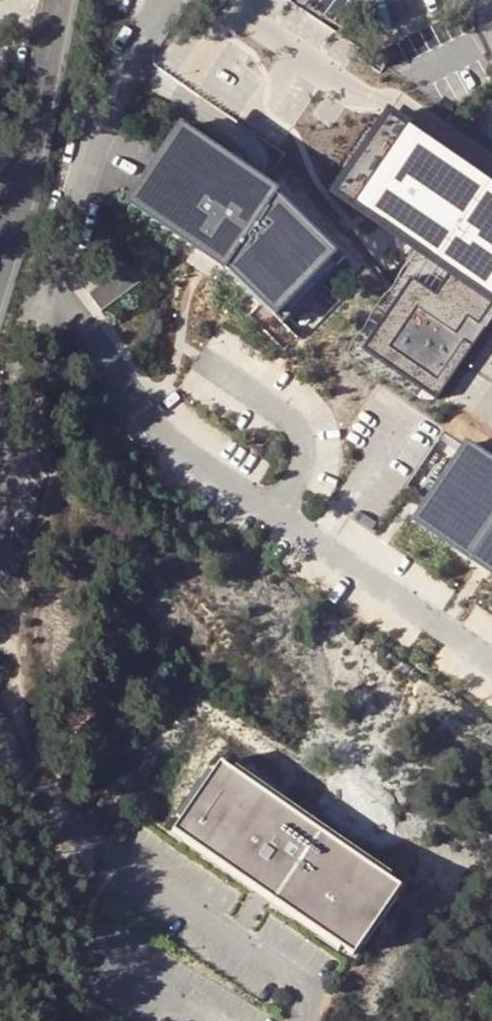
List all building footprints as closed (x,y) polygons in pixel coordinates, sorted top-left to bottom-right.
[(361,348),(436,393),(491,300),(491,186),(373,114),(326,191),(449,265),(431,295),(403,278),(361,348)] [(163,124),(111,202),(293,321),(345,243),(163,124)] [(127,265),(92,291),(104,306),(139,280),(127,265)] [(491,493),(491,490),(429,448),(371,533),(435,576),(491,493)] [(435,576),(408,614),(491,675),(491,493),(435,576)] [(220,762),(172,832),(353,956),(400,886),(220,762)]
